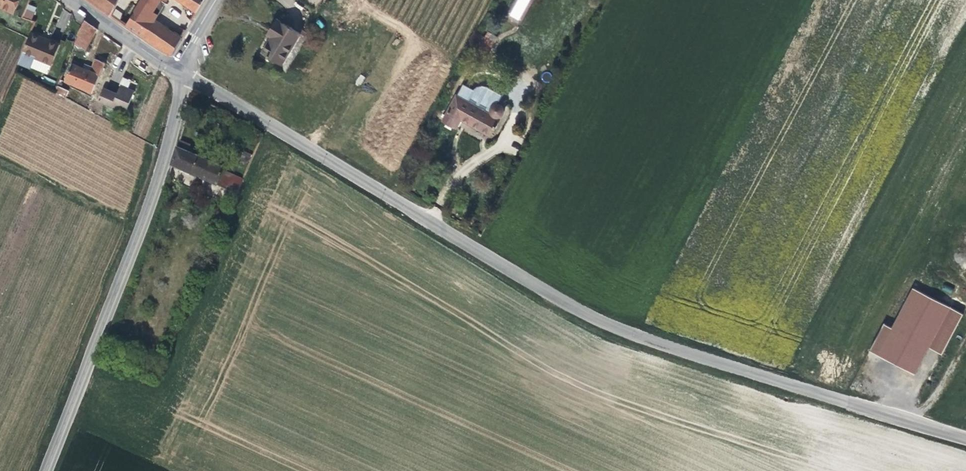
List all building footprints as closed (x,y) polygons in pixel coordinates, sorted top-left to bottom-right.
[(20,0),(0,0),(0,7),(13,14),(20,0)] [(119,0),(89,0),(111,15),(119,0)] [(127,6),(130,2),(128,0),(119,0),(111,15),(114,17),(120,22),(127,6)] [(138,7),(130,2),(127,6),(120,22),(136,33),(151,43),(170,55),(171,55),(181,38),(148,16),(158,0),(142,0),(138,7)] [(197,13),(197,12),(204,0),(177,0),(197,13)] [(522,23),(532,0),(515,0),(508,16),(522,23)] [(31,20),(36,9),(28,5),(23,18),(31,20)] [(64,10),(54,26),(63,31),(72,14),(64,10)] [(282,65),(301,34),(276,19),(270,30),(274,33),(267,45),(262,53),(282,65)] [(85,50),(97,29),(85,20),(77,35),(76,38),(74,44),(85,50)] [(51,65),(60,45),(46,39),(31,33),(28,39),(18,63),(31,68),(35,58),(51,65)] [(486,55),(493,43),(484,38),(477,50),(486,55)] [(92,93),(99,77),(100,77),(106,63),(96,59),(93,68),(91,72),(83,69),(72,64),(65,81),(92,93)] [(126,112),(134,93),(133,91),(128,89),(130,84),(129,80),(126,79),(123,77),(120,86),(121,86),(117,94),(106,90),(104,89),(98,101),(126,112)] [(64,98),(68,91),(60,87),(58,86),(55,93),(64,98)] [(492,114),(457,95),(443,121),(456,128),(461,119),(464,121),(471,124),(471,125),(490,135),(493,130),(495,130),(497,125),(496,125),(499,118),(498,118),(499,117),(501,116),(503,115),(504,113),(504,110),(503,106),(500,104),(499,104),(497,104),(494,104),(492,107),(491,109),(491,112),(492,114)] [(244,180),(225,172),(226,171),(216,167),(217,165),(219,160),(211,156),(208,163),(177,149),(171,167),(173,167),(222,189),(218,199),(233,204),(244,180)] [(911,371),(925,344),(932,331),(946,338),(960,311),(911,284),(890,324),(882,320),(868,348),(911,371)] [(868,348),(882,320),(881,320),(867,347),(868,348)] [(939,351),(946,338),(932,331),(925,344),(939,351)]
